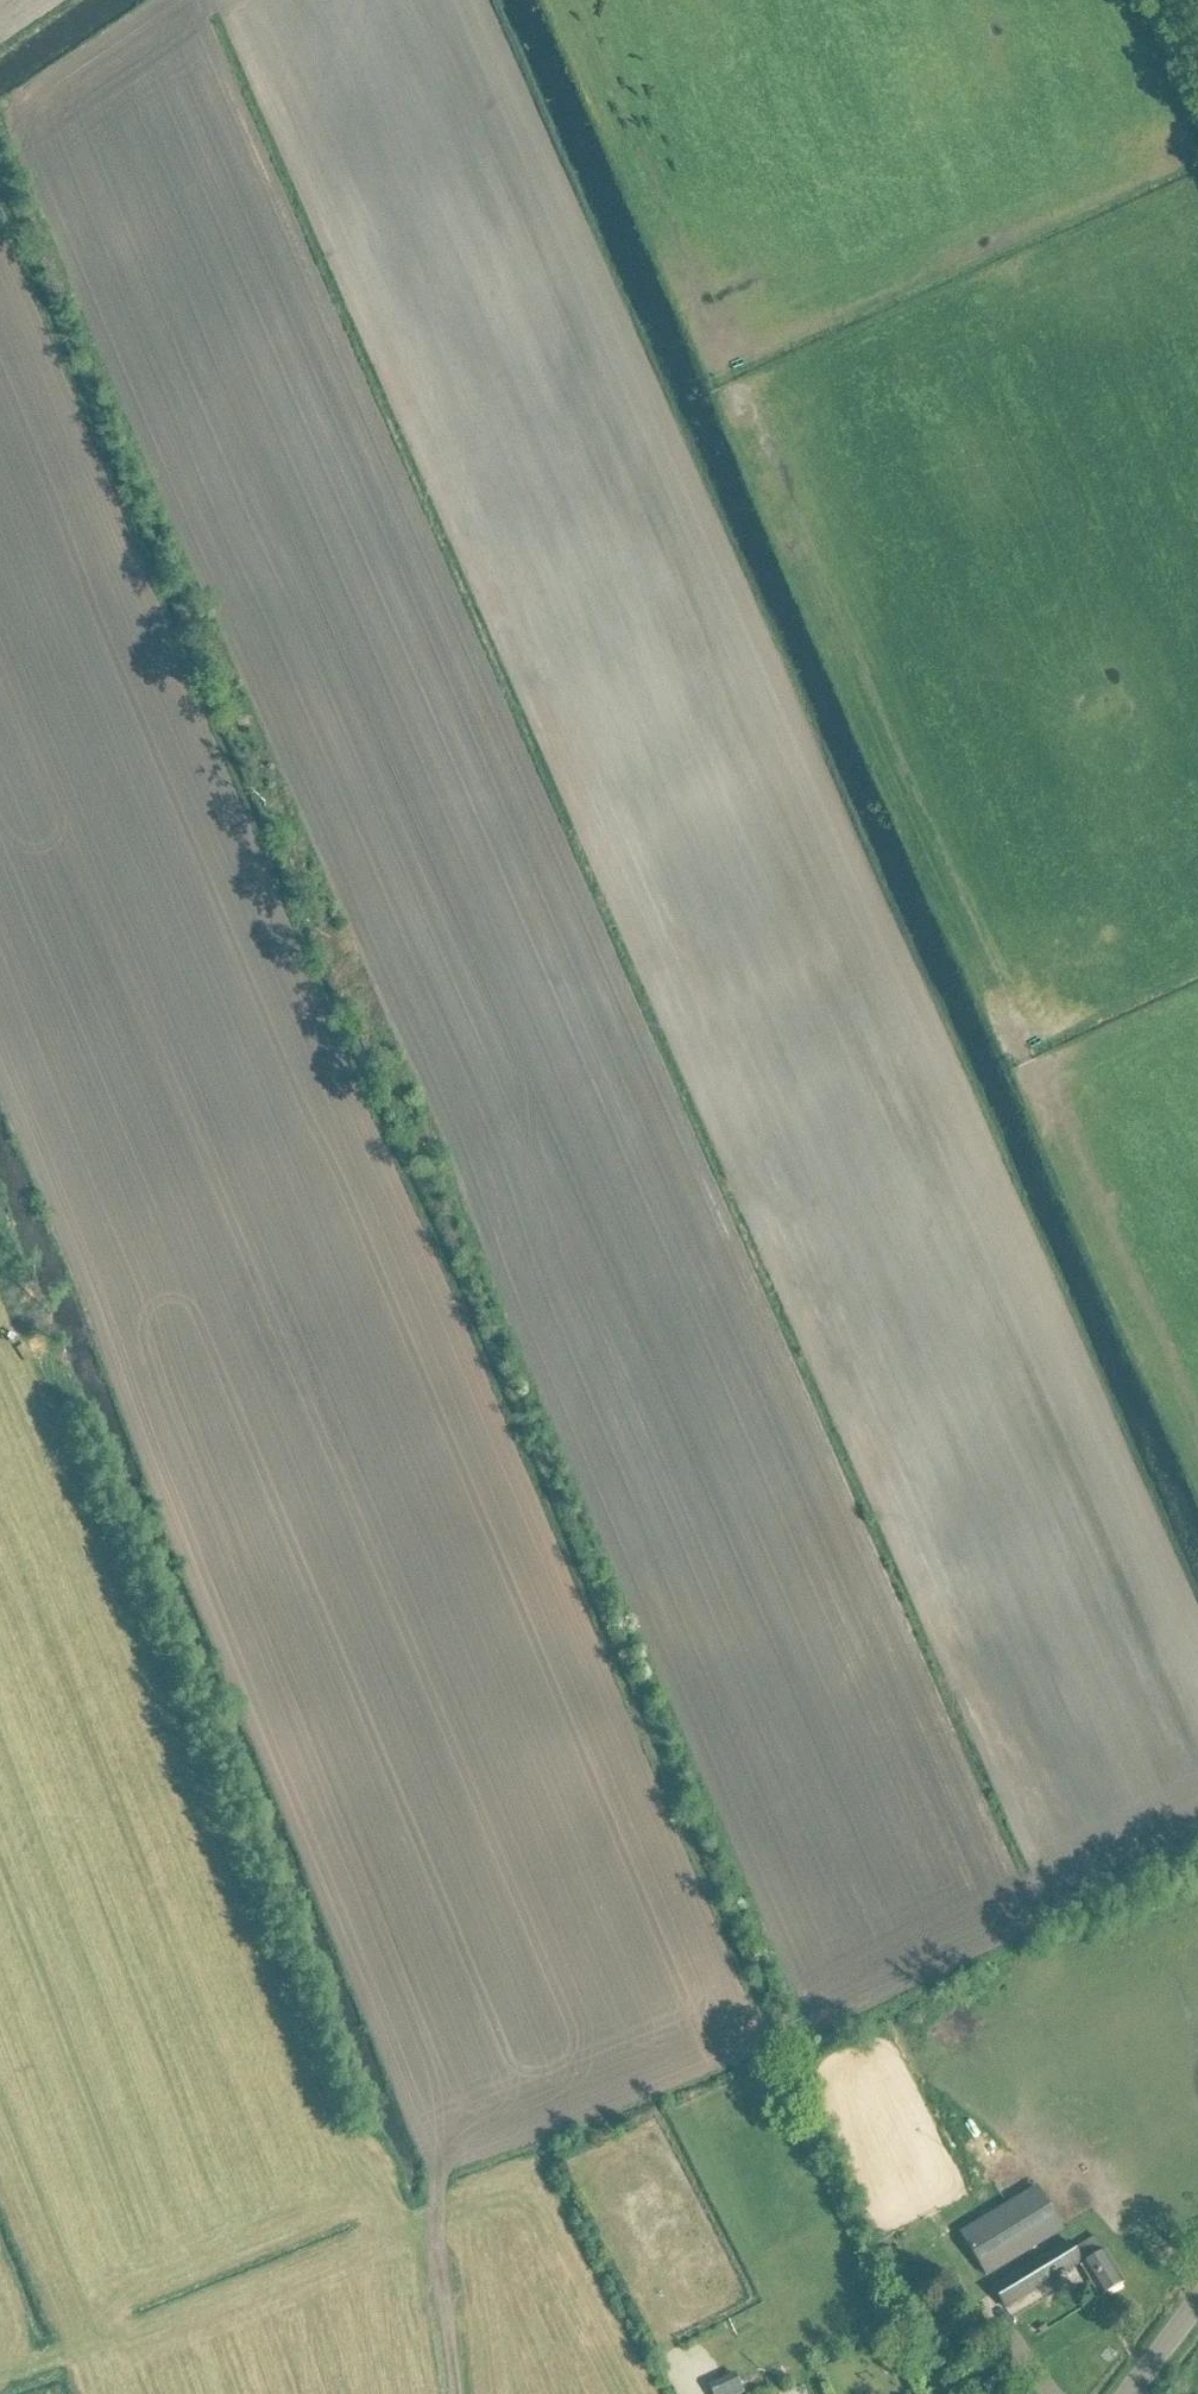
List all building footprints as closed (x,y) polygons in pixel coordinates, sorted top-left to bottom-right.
[(987,2277),(1065,2230),(1038,2185),(960,2232),(987,2277)] [(1123,2285),(1096,2239),(1096,2240),(1074,2253),(1068,2243),(992,2289),(1005,2310),(1079,2265),(1100,2299),(1123,2285)] [(715,2380),(720,2393),(753,2393),(745,2371),(715,2380)]
